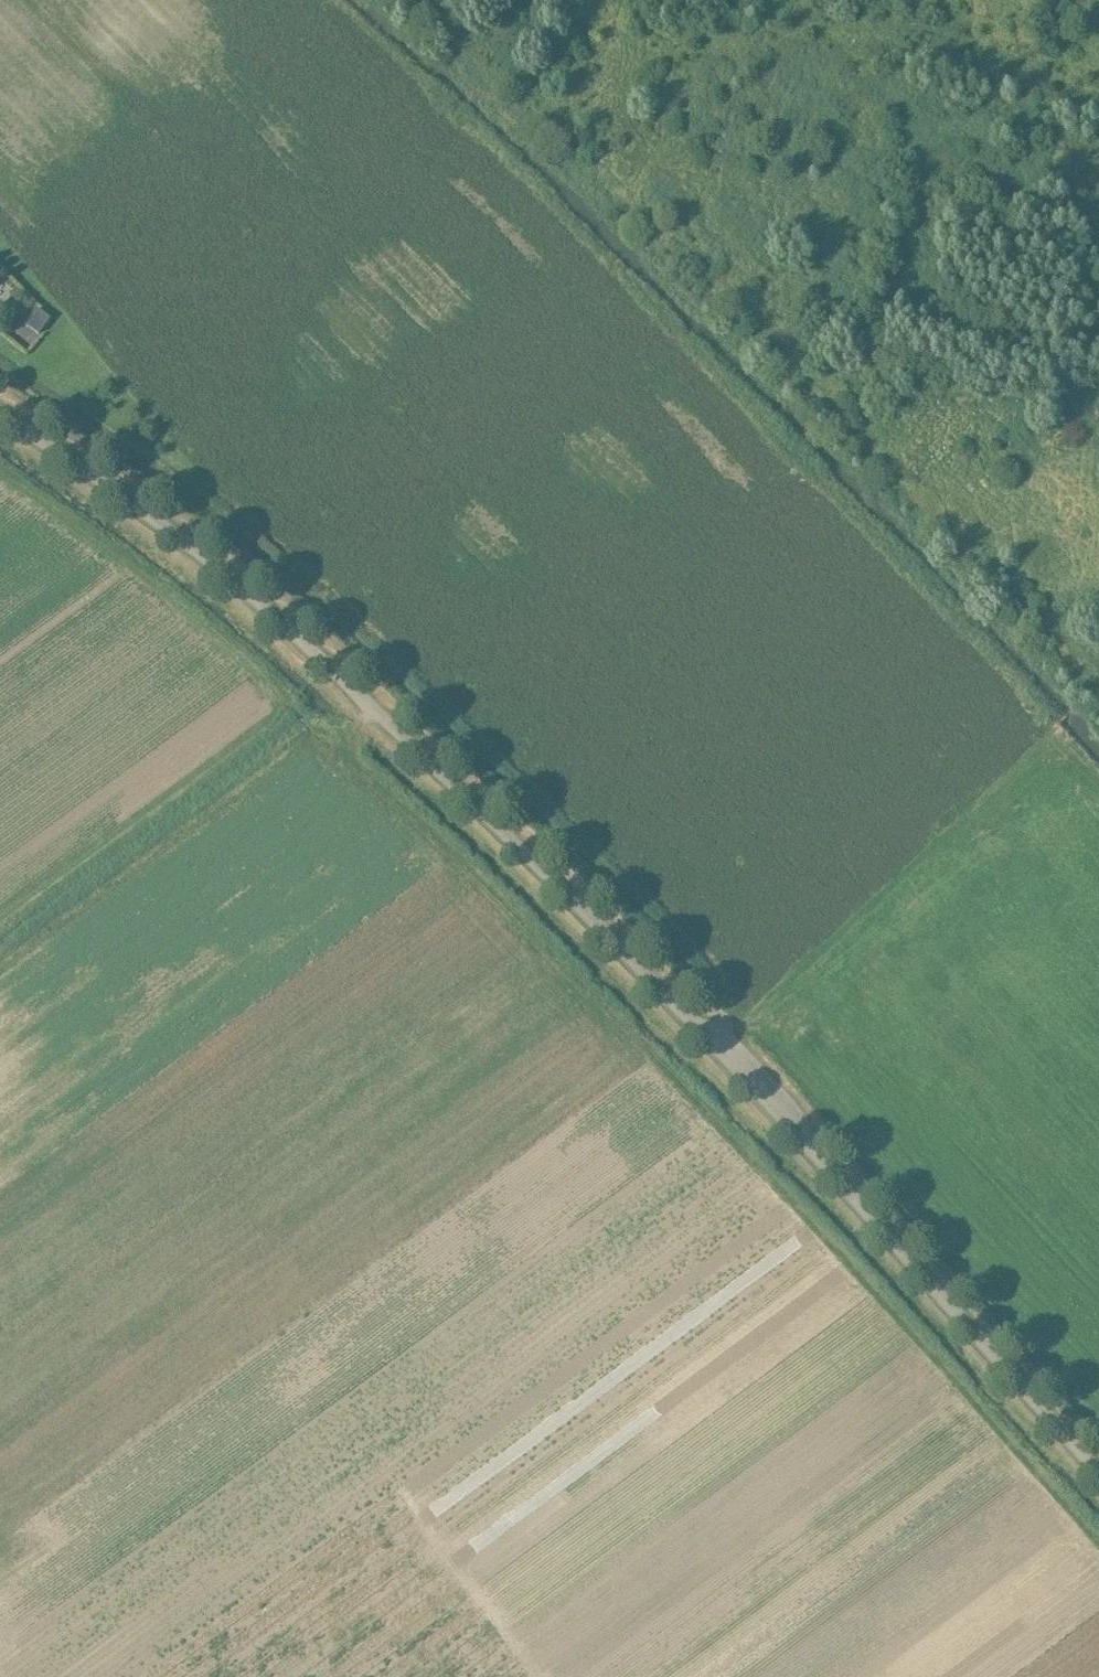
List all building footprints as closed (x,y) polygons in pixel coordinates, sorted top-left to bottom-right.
[(50,321),(39,311),(26,326),(37,336),(50,321)]
